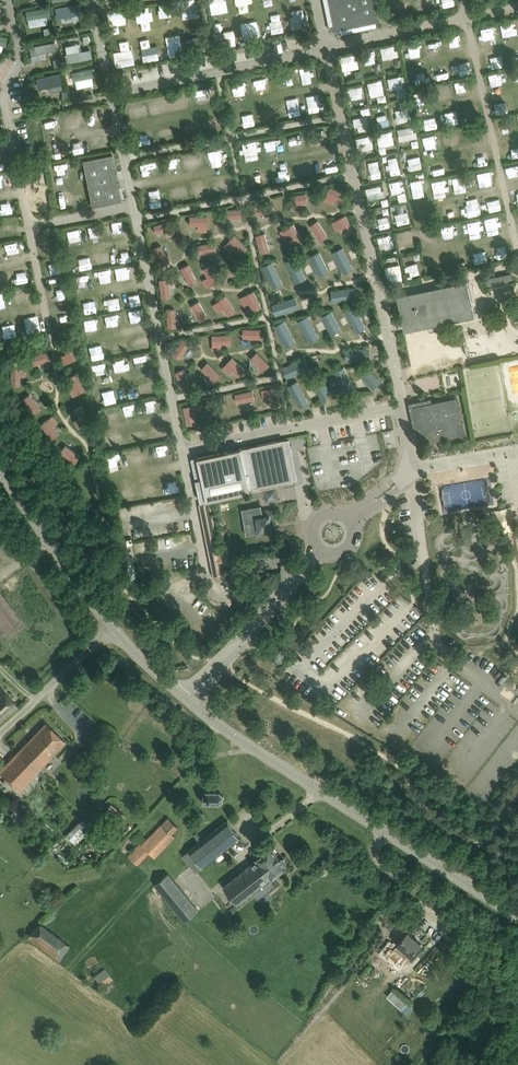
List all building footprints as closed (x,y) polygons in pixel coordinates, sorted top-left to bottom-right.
[(198,16),(197,0),(182,0),(184,17),(198,16)] [(212,14),(229,10),(227,0),(209,0),(212,14)] [(253,1),(253,0),(237,0),(239,12),(249,10),(248,2),(253,1)] [(382,24),(377,0),(325,0),(331,33),(382,24)] [(175,2),(158,3),(159,16),(176,15),(175,2)] [(141,21),(142,29),(150,28),(149,19),(152,19),(150,5),(135,7),(137,22),(141,21)] [(49,6),(25,8),(26,18),(50,16),(49,6)] [(303,7),(291,9),(293,28),(310,26),(308,12),(304,13),(303,7)] [(125,24),(124,11),(107,11),(108,25),(125,24)] [(79,24),(85,23),(82,12),(76,14),(79,24)] [(173,22),(172,16),(164,17),(166,24),(173,22)] [(243,35),(260,33),(258,19),(242,21),(243,35)] [(281,20),(269,22),(271,33),(283,31),(281,20)] [(225,43),(236,43),(235,30),(225,30),(225,43)] [(449,34),(451,51),(462,50),(460,33),(449,34)] [(89,34),(82,35),(83,42),(90,41),(89,34)] [(168,54),(182,54),(181,34),(167,34),(168,54)] [(158,44),(151,45),(149,37),(139,39),(144,61),(161,57),(158,44)] [(134,63),(131,39),(120,41),(121,49),(113,50),(115,66),(134,63)] [(31,69),(46,67),(45,53),(36,54),(35,42),(28,43),(31,69)] [(90,48),(81,50),(79,42),(64,45),(67,62),(92,57),(90,48)] [(381,46),(383,58),(398,56),(395,43),(381,46)] [(364,52),(366,63),(376,61),(373,50),(364,52)] [(357,53),(341,55),(343,70),(358,68),(357,53)] [(461,73),(473,70),(470,58),(458,61),(461,73)] [(368,73),(381,69),(379,61),(366,64),(368,73)] [(94,85),(92,76),(96,75),(96,67),(73,70),(74,87),(94,85)] [(446,68),(434,69),(435,78),(447,77),(446,68)] [(39,77),(41,93),(61,91),(60,83),(62,83),(61,74),(39,77)] [(388,76),(390,88),(405,86),(404,74),(388,76)] [(371,96),(385,92),(382,78),(368,81),(371,96)] [(437,86),(439,96),(448,94),(446,84),(437,86)] [(347,87),(349,98),(364,96),(362,85),(347,87)] [(62,90),(63,97),(74,95),(73,88),(62,90)] [(386,93),(377,95),(379,101),(388,99),(386,93)] [(319,98),(306,99),(308,111),(320,110),(319,98)] [(288,105),(289,115),(300,114),(300,104),(288,105)] [(360,108),(362,114),(371,112),(370,106),(360,108)] [(409,120),(408,107),(396,108),(397,121),(409,120)] [(442,108),(443,124),(456,123),(455,107),(442,108)] [(87,109),(87,119),(98,118),(97,108),(87,109)] [(67,124),(78,122),(77,112),(65,113),(67,124)] [(432,112),(422,113),(423,128),(433,127),(432,112)] [(354,117),(358,131),(370,128),(367,114),(354,117)] [(379,115),(380,125),(388,123),(386,114),(379,115)] [(50,133),(58,132),(56,116),(48,117),(50,133)] [(400,140),(417,138),(415,125),(398,128),(400,140)] [(377,133),(380,146),(395,143),(393,130),(377,133)] [(358,149),(372,148),(372,135),(357,136),(358,149)] [(73,143),(75,152),(86,150),(84,140),(73,143)] [(242,152),(245,152),(246,159),(258,158),(257,140),(242,141),(242,152)] [(209,166),(223,164),(221,148),(207,149),(209,166)] [(112,152),(82,158),(91,206),(121,200),(112,152)] [(390,168),(391,174),(401,172),(397,152),(392,153),(393,161),(386,162),(387,168),(390,168)] [(410,169),(423,167),(421,156),(408,158),(410,169)] [(367,158),(371,178),(380,176),(377,157),(367,158)] [(298,175),(307,174),(307,165),(297,165),(298,175)] [(264,171),(252,173),(254,185),(266,183),(264,171)] [(475,184),(485,182),(483,171),(473,172),(475,184)] [(390,181),(393,193),(397,192),(399,201),(408,199),(404,184),(401,185),(399,179),(390,181)] [(366,186),(368,199),(385,197),(383,184),(366,186)] [(332,203),(335,198),(343,202),(347,194),(331,185),(323,199),(332,203)] [(291,204),(309,200),(307,191),(289,195),(291,204)] [(486,210),(498,208),(496,196),(484,199),(486,210)] [(254,205),(258,215),(275,207),(271,198),(254,205)] [(242,207),(225,208),(225,217),(243,216),(242,207)] [(397,224),(410,221),(407,211),(395,214),(397,224)] [(346,213),(332,220),(336,229),(341,226),(345,234),(355,229),(346,213)] [(208,231),(208,214),(189,214),(189,225),(198,225),(198,231),(208,231)] [(380,227),(390,226),(388,215),(378,217),(380,227)] [(166,237),(175,234),(171,219),(152,225),(155,233),(164,231),(166,237)] [(320,240),(328,234),(318,219),(310,224),(320,240)] [(290,235),(293,241),(302,236),(294,221),(279,229),(284,238),(290,235)] [(411,228),(398,230),(400,243),(413,241),(411,228)] [(261,252),(271,249),(265,231),(256,234),(261,252)] [(239,256),(248,245),(234,233),(225,244),(239,256)] [(382,253),(391,251),(387,234),(378,236),(382,253)] [(43,238),(44,250),(54,249),(53,237),(43,238)] [(217,250),(215,240),(198,243),(200,253),(217,250)] [(343,245),(332,250),(343,273),(354,268),(343,245)] [(309,255),(319,275),(330,269),(320,250),(309,255)] [(467,251),(454,252),(456,265),(468,263),(467,251)] [(296,255),(286,260),(296,282),(306,277),(296,255)] [(384,257),(386,280),(403,278),(401,263),(392,264),(391,256),(384,257)] [(48,260),(50,273),(61,271),(58,258),(48,260)] [(273,260),(263,265),(273,287),(284,282),(273,260)] [(189,283),(198,279),(188,262),(180,266),(189,283)] [(202,267),(207,275),(202,278),(208,287),(221,278),(211,262),(202,267)] [(409,275),(422,273),(421,262),(408,263),(409,275)] [(486,277),(487,285),(513,279),(512,271),(486,277)] [(161,297),(171,295),(169,286),(176,285),(175,278),(158,281),(161,297)] [(491,285),(494,295),(514,291),(512,280),(491,285)] [(403,329),(474,317),(467,281),(397,293),(403,329)] [(20,287),(22,302),(31,301),(29,286),(20,287)] [(332,300),(356,297),(355,286),(331,289),(332,300)] [(64,289),(57,290),(57,298),(65,297),(64,289)] [(244,304),(250,301),(254,310),(263,306),(254,289),(240,296),(244,304)] [(136,293),(127,295),(129,305),(138,304),(136,293)] [(225,293),(214,301),(226,317),(237,309),(225,293)] [(275,315),(299,307),(295,296),(272,303),(275,315)] [(191,304),(199,320),(208,315),(199,299),(191,304)] [(98,300),(86,302),(88,312),(99,310),(98,300)] [(346,309),(355,332),(366,327),(357,304),(346,309)] [(167,326),(177,326),(176,307),(166,308),(167,326)] [(321,314),(331,334),(342,329),(332,309),(321,314)] [(299,318),(307,341),(318,337),(310,314),(299,318)] [(286,319),(275,323),(285,346),(296,341),(286,319)] [(242,337),(261,337),(262,327),(243,327),(242,337)] [(231,342),(231,333),(212,333),(212,349),(221,349),(221,342),(231,342)] [(183,337),(172,352),(180,358),(191,343),(183,337)] [(59,347),(68,364),(79,358),(70,341),(59,347)] [(97,345),(98,355),(107,355),(106,344),(97,345)] [(362,352),(370,352),(369,346),(345,348),(345,360),(362,359),(362,352)] [(32,364),(50,359),(47,349),(29,354),(32,364)] [(257,350),(250,357),(264,371),(271,365),(257,350)] [(233,355),(222,366),(235,379),(246,369),(233,355)] [(283,366),(287,377),(310,368),(306,357),(283,366)] [(208,360),(201,366),(215,381),(222,374),(208,360)] [(20,375),(27,376),(27,365),(10,365),(10,383),(20,384),(20,375)] [(334,370),(344,389),(354,384),(345,365),(334,370)] [(181,387),(190,384),(185,368),(176,370),(181,387)] [(371,388),(381,381),(372,368),(362,375),(371,388)] [(67,382),(74,394),(86,388),(79,376),(67,382)] [(325,379),(315,383),(321,398),(332,393),(325,379)] [(298,405),(307,403),(301,380),(292,382),(298,405)] [(261,388),(263,398),(269,397),(271,406),(280,404),(277,385),(261,388)] [(253,388),(234,392),(236,401),(255,398),(253,388)] [(409,407),(418,445),(466,434),(457,396),(409,407)] [(197,423),(196,413),(201,412),(200,403),(185,404),(186,424),(197,423)] [(41,423),(52,437),(59,432),(53,423),(57,420),(53,415),(41,423)] [(112,435),(114,446),(123,444),(120,433),(112,435)] [(195,499),(195,500),(287,482),(290,481),(283,440),(279,441),(279,440),(191,457),(199,498),(195,499)] [(66,444),(60,451),(74,462),(80,454),(66,444)] [(266,501),(268,501),(279,499),(277,486),(264,488),(265,496),(266,501)] [(211,501),(200,503),(215,576),(226,574),(224,564),(234,562),(231,546),(221,548),(211,501)] [(247,521),(252,520),(255,536),(277,533),(276,527),(277,526),(274,509),(245,514),(247,521)] [(128,539),(112,541),(113,547),(129,545),(128,539)] [(3,628),(8,635),(23,624),(0,593),(0,631),(3,628)] [(18,706),(1,689),(0,689),(0,722),(18,706)] [(46,723),(18,752),(37,770),(65,741),(46,723)] [(0,771),(20,790),(37,770),(18,752),(0,771)] [(204,791),(204,797),(203,803),(219,803),(219,804),(220,804),(220,803),(223,800),(223,801),(224,800),(224,796),(224,794),(223,795),(220,792),(221,791),(220,791),(219,792),(204,791)] [(22,804),(10,813),(17,823),(29,813),(22,804)] [(118,809),(110,804),(104,813),(112,818),(118,809)] [(66,834),(75,843),(91,827),(82,819),(66,834)] [(184,854),(198,871),(241,837),(241,836),(241,837),(228,820),(228,819),(184,854)] [(172,833),(162,824),(142,845),(140,843),(128,855),(138,864),(149,852),(155,858),(175,836),(172,833)] [(257,860),(225,885),(238,903),(261,885),(267,892),(276,885),(270,878),(286,866),(285,864),(286,864),(287,862),(284,858),(282,858),(281,859),(272,847),(256,858),(257,860)] [(155,884),(186,923),(187,922),(201,911),(170,872),(155,884)] [(39,923),(28,938),(58,961),(69,946),(39,923)] [(408,931),(386,957),(396,967),(402,960),(399,957),(405,949),(411,954),(421,943),(408,931)] [(105,968),(94,976),(102,987),(113,979),(105,968)] [(399,994),(393,1001),(403,1009),(408,1003),(399,994)]
